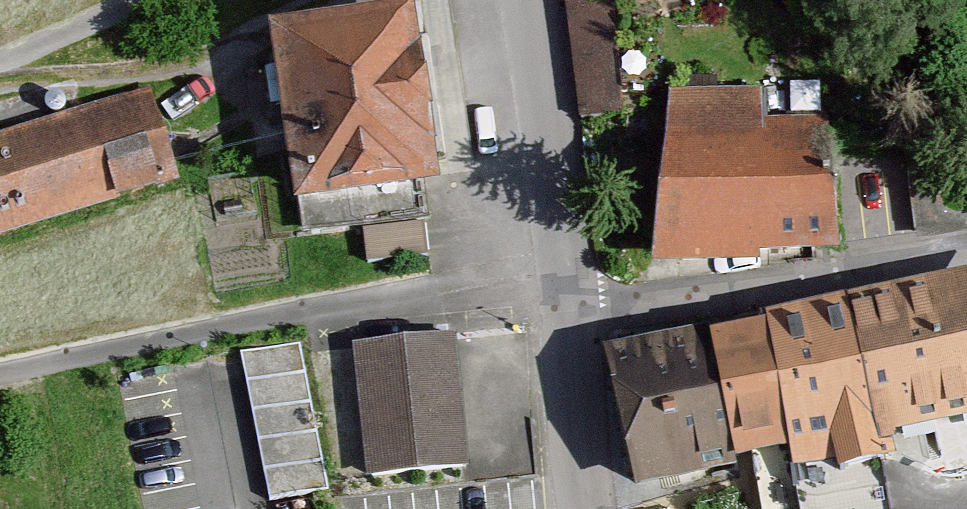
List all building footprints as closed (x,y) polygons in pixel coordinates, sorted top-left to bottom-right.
[(269,21),(296,201),(299,201),(304,236),(431,217),(426,182),(441,180),(415,0),(410,0),(269,21)] [(181,180),(152,87),(0,135),(0,236),(181,180)] [(763,94),(671,95),(653,267),(763,265),(762,256),(842,254),(833,124),(764,124),(763,94)] [(422,220),(364,229),(369,263),(427,254),(422,220)] [(849,297),(880,444),(892,442),(896,441),(894,435),(966,419),(966,272),(849,297)] [(880,444),(849,297),(766,314),(767,321),(710,333),(737,461),(790,450),(795,472),(838,462),(839,471),(896,459),(892,442),(880,444)] [(708,327),(605,349),(635,490),(738,468),(737,461),(710,333),(708,327)] [(439,332),(353,341),(366,474),(469,463),(456,331),(449,331),(439,332)] [(299,342),(242,354),(271,498),(328,487),(299,342)]
